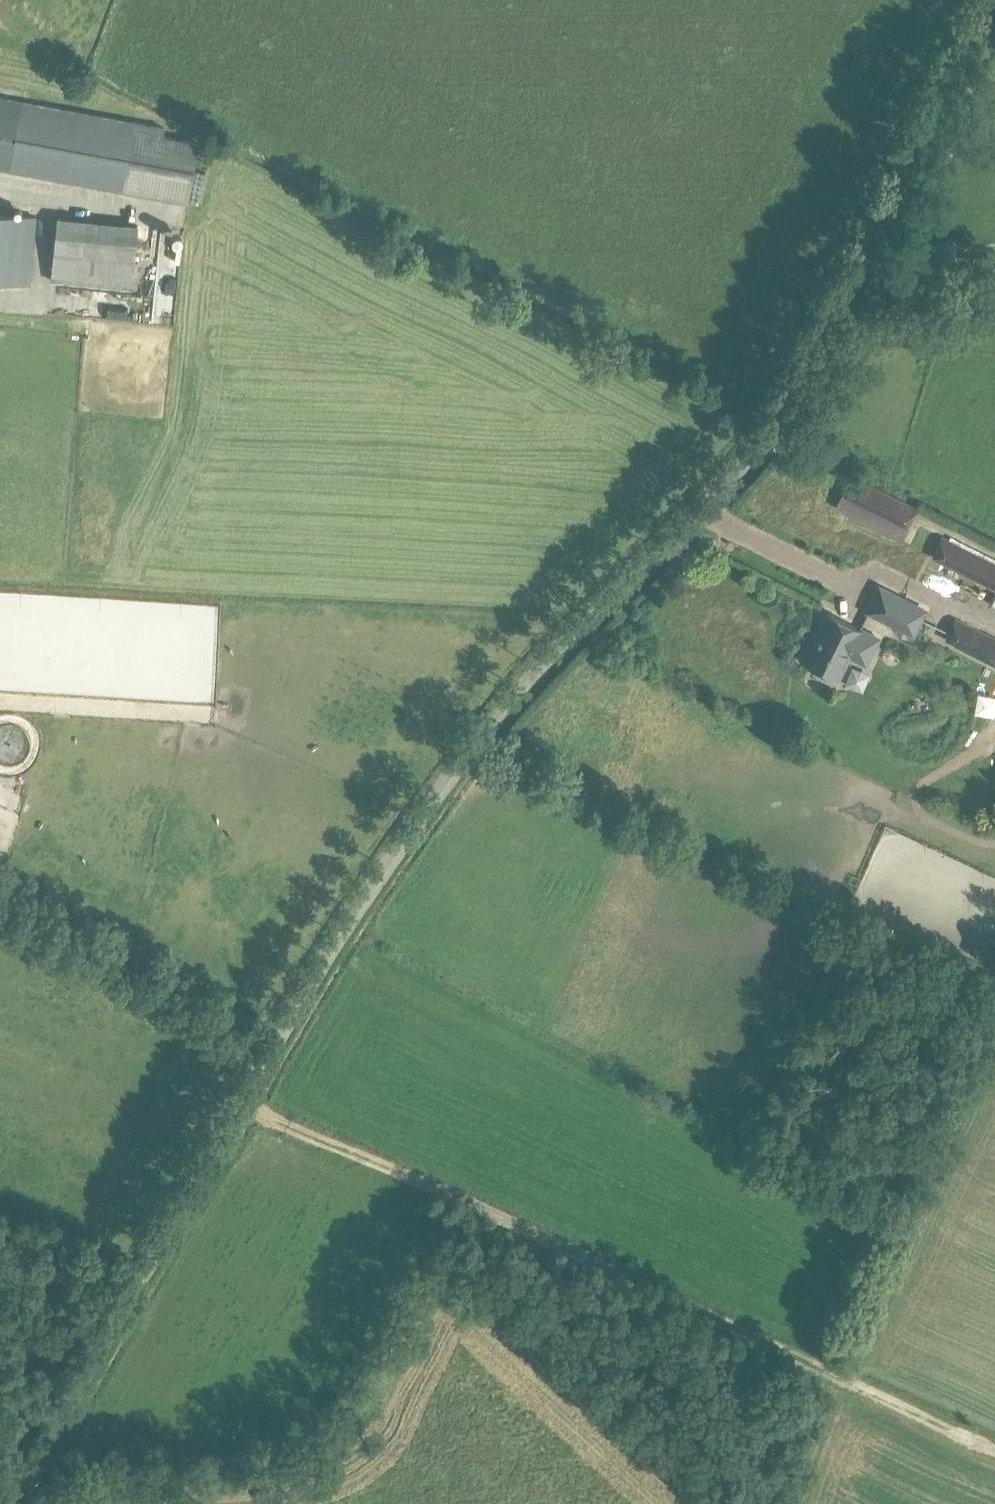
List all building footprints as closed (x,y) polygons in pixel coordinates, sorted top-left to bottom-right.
[(188,204),(200,142),(164,136),(166,127),(0,97),(0,169),(188,204)] [(37,217),(0,214),(0,282),(31,285),(37,217)] [(76,253),(80,218),(57,216),(51,281),(133,289),(133,258),(76,253)] [(50,289),(49,310),(70,311),(71,290),(50,289)] [(92,315),(93,290),(72,289),(71,314),(92,315)] [(94,292),(94,318),(168,320),(169,294),(94,292)] [(851,476),(841,496),(907,529),(917,510),(851,476)] [(942,535),(931,558),(994,589),(994,561),(942,535)] [(864,613),(914,638),(929,608),(879,584),(864,613)] [(862,632),(862,631),(829,614),(818,636),(816,635),(802,661),(837,679),(851,653),(856,655),(855,657),(865,663),(877,640),(862,632)] [(954,618),(945,639),(994,664),(994,638),(954,618)]
